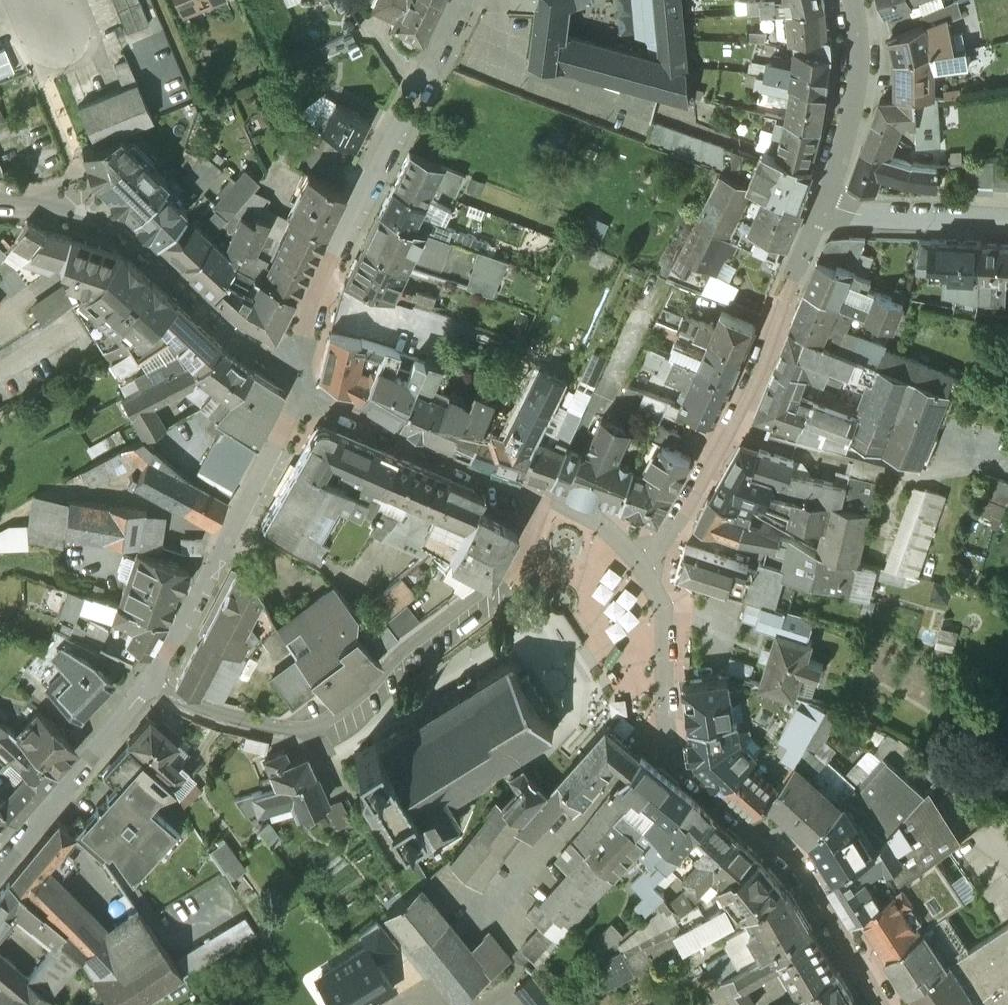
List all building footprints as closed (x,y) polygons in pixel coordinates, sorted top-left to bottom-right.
[(127,35),(149,26),(138,0),(112,0),(127,35)] [(182,11),(205,1),(207,6),(221,0),(178,0),(182,11)] [(385,12),(395,17),(392,25),(400,29),(396,39),(399,46),(407,50),(414,49),(438,3),(439,0),(391,0),(385,12)] [(537,22),(532,58),(557,65),(562,30),(565,3),(571,0),(540,0),(537,22)] [(562,30),(557,65),(658,94),(689,103),(681,0),(660,0),(663,40),(660,58),(562,30)] [(748,1),(749,12),(763,11),(762,0),(759,0),(748,1)] [(776,1),(776,0),(762,0),(763,11),(789,9),(825,6),(824,0),(787,0),(776,1)] [(885,12),(898,8),(912,3),(911,0),(881,0),(885,12)] [(951,0),(963,34),(994,23),(985,0),(951,0)] [(825,6),(789,9),(791,40),(795,40),(795,47),(832,54),(832,40),(832,39),(831,37),(829,37),(827,37),(825,6)] [(885,12),(884,13),(888,26),(904,21),(898,8),(885,12)] [(350,32),(325,45),(331,57),(356,44),(350,32)] [(930,32),(891,42),(896,61),(933,53),(940,52),(939,47),(934,48),(930,33),(930,32)] [(939,47),(935,32),(930,33),(934,48),(939,47)] [(832,54),(795,47),(792,70),(767,63),(764,77),(826,92),(832,54)] [(896,61),(895,61),(895,99),(918,98),(934,98),(933,69),(968,65),(966,48),(940,52),(933,53),(896,61)] [(123,53),(108,60),(122,91),(137,84),(123,53)] [(758,75),(750,73),(747,84),(755,85),(758,75)] [(764,77),(758,75),(755,85),(755,86),(790,95),(786,118),(820,127),(826,92),(764,77)] [(122,91),(79,109),(95,146),(120,135),(153,121),(137,84),(122,91)] [(368,118),(326,98),(320,111),(324,113),(316,130),(335,139),(353,148),(368,118)] [(895,99),(880,99),(862,149),(885,156),(886,156),(898,122),(919,122),(918,98),(895,99)] [(786,118),(777,116),(773,132),(778,133),(775,144),(779,145),(777,153),(811,166),(820,127),(786,118)] [(732,152),(692,139),(682,136),(651,124),(645,146),(720,174),(730,178),(734,167),(732,152)] [(940,138),(914,134),(910,163),(913,163),(937,166),(940,138)] [(167,182),(120,135),(95,146),(82,151),(95,182),(132,218),(167,182)] [(777,153),(766,149),(761,161),(738,153),(736,159),(737,166),(734,167),(730,178),(754,186),(758,188),(767,192),(801,206),(809,185),(807,184),(814,167),(777,153)] [(937,166),(913,163),(913,164),(886,156),(885,156),(862,149),(849,183),(875,191),(881,174),(907,182),(934,186),(937,166)] [(442,167),(409,154),(393,188),(424,204),(429,193),(439,197),(443,188),(435,181),(437,176),(442,167)] [(204,155),(183,180),(200,196),(219,171),(222,174),(224,172),(204,155)] [(994,162),(993,188),(1007,189),(1007,161),(994,162)] [(994,162),(966,164),(966,187),(993,188),(994,162)] [(465,175),(442,167),(437,176),(443,182),(459,188),(465,175)] [(235,184),(215,206),(216,213),(207,222),(206,225),(207,227),(208,228),(214,234),(216,232),(231,216),(242,202),(245,204),(260,184),(246,172),(237,182),(234,179),(232,181),(235,184)] [(176,173),(132,218),(156,242),(158,240),(172,226),(200,196),(183,180),(176,173)] [(730,178),(720,174),(697,219),(711,226),(713,229),(729,238),(729,237),(777,259),(782,247),(750,234),(767,192),(758,188),(754,186),(730,178)] [(306,176),(286,217),(290,219),(322,235),(343,195),(314,180),(306,176)] [(424,204),(393,188),(381,213),(412,229),(413,227),(417,219),(424,204)] [(801,206),(767,192),(750,234),(782,247),(787,249),(804,207),(801,206)] [(412,229),(381,213),(363,249),(393,264),(407,269),(412,259),(420,262),(424,253),(417,248),(425,231),(413,227),(412,229)] [(214,234),(206,244),(187,271),(213,295),(226,272),(231,263),(252,221),(240,215),(228,239),(216,232),(214,234)] [(252,221),(231,263),(295,294),(295,293),(296,293),(302,279),(316,250),(323,236),(322,236),(322,235),(290,219),(270,262),(254,254),(269,222),(255,215),(252,221)] [(465,237),(420,219),(417,219),(413,227),(425,231),(462,245),(465,237)] [(729,238),(713,229),(711,226),(697,219),(680,254),(712,270),(729,238)] [(193,221),(181,235),(172,226),(158,240),(169,250),(167,252),(187,271),(206,244),(214,234),(208,228),(205,231),(193,221)] [(45,233),(27,223),(14,245),(17,248),(5,262),(15,268),(20,264),(31,256),(45,233)] [(71,239),(45,233),(31,256),(20,264),(50,274),(59,267),(71,272),(82,243),(71,239)] [(0,241),(0,256),(10,247),(3,238),(0,241)] [(867,239),(843,238),(834,239),(826,244),(820,260),(819,260),(807,289),(840,303),(861,253),(867,239)] [(943,242),(922,241),(915,266),(929,267),(936,268),(936,260),(943,260),(943,242)] [(981,244),(943,242),(943,260),(936,260),(936,268),(929,267),(929,277),(955,279),(955,308),(979,313),(981,244)] [(117,254),(82,243),(71,272),(68,279),(67,281),(68,284),(69,285),(32,310),(45,325),(73,306),(74,305),(93,290),(117,255),(116,255),(117,254)] [(981,244),(979,313),(1001,314),(1002,286),(996,286),(996,281),(1007,281),(1007,245),(981,244)] [(363,249),(345,286),(374,295),(412,307),(427,311),(429,312),(434,298),(417,293),(417,295),(397,289),(407,269),(393,264),(363,249)] [(861,253),(840,303),(860,311),(868,290),(872,280),(866,277),(874,258),(861,253)] [(167,296),(152,282),(150,284),(140,274),(141,273),(126,260),(125,261),(117,254),(117,255),(93,290),(74,305),(100,356),(123,343),(146,329),(149,332),(175,306),(165,297),(167,296)] [(482,254),(469,289),(495,298),(508,263),(482,254)] [(712,270),(680,254),(668,276),(676,279),(697,288),(704,290),(712,270)] [(295,294),(231,263),(226,272),(213,295),(238,318),(274,336),(295,294)] [(697,288),(676,279),(659,315),(688,328),(693,316),(686,312),(697,288)] [(840,303),(807,289),(791,327),(792,328),(824,341),(832,323),(873,341),(880,323),(867,317),(868,314),(860,311),(840,303)] [(897,301),(868,290),(860,311),(868,314),(867,317),(880,323),(893,329),(905,299),(907,294),(901,292),(897,301)] [(175,306),(149,332),(146,329),(123,343),(134,361),(168,337),(189,319),(175,306)] [(713,324),(693,316),(688,328),(691,330),(710,338),(744,353),(744,352),(756,325),(722,310),(715,327),(713,324)] [(688,328),(659,315),(654,326),(686,340),(691,330),(688,328)] [(222,352),(189,319),(168,337),(192,366),(187,369),(195,376),(222,352)] [(873,341),(832,323),(824,341),(838,347),(865,358),(873,341)] [(824,341),(792,328),(769,382),(816,399),(821,386),(837,392),(842,381),(826,374),(831,362),(838,347),(824,341)] [(704,352),(676,340),(675,341),(652,330),(647,341),(676,354),(699,364),(704,352)] [(384,349),(363,343),(363,344),(330,336),(320,380),(360,401),(384,349)] [(744,353),(710,338),(704,352),(699,364),(732,379),(744,353)] [(676,354),(647,341),(638,360),(667,373),(676,354)] [(568,379),(541,367),(540,369),(530,365),(538,348),(526,342),(517,360),(512,359),(501,383),(528,396),(523,406),(548,420),(549,421),(568,379)] [(865,358),(838,347),(831,362),(851,371),(845,384),(866,393),(901,407),(919,363),(884,349),(878,363),(865,358)] [(406,379),(390,372),(394,363),(398,354),(384,349),(360,401),(397,424),(424,362),(416,359),(406,379)] [(253,374),(222,352),(195,376),(206,384),(208,382),(221,396),(216,403),(209,397),(199,409),(214,420),(253,374)] [(407,356),(398,354),(394,363),(403,366),(407,356)] [(699,364),(676,354),(667,373),(686,381),(682,389),(687,391),(681,404),(715,419),(732,379),(699,364)] [(595,356),(585,377),(597,382),(607,361),(595,356)] [(178,359),(162,368),(168,379),(187,369),(178,359)] [(450,371),(424,362),(397,424),(428,437),(443,402),(435,399),(446,376),(448,377),(450,371)] [(955,377),(919,363),(901,407),(937,421),(955,377)] [(162,368),(135,383),(138,388),(133,391),(136,397),(143,393),(152,388),(168,379),(162,368)] [(655,376),(635,368),(628,383),(649,391),(655,376)] [(168,379),(152,388),(162,405),(193,388),(195,376),(187,369),(168,379)] [(253,374),(213,422),(224,429),(256,449),(282,400),(280,400),(277,391),(278,389),(253,374)] [(501,389),(482,380),(477,392),(496,401),(501,389)] [(901,407),(866,393),(857,414),(816,399),(769,382),(756,414),(805,432),(847,442),(850,436),(919,464),(937,421),(901,407)] [(667,400),(645,391),(637,412),(657,420),(661,410),(662,410),(667,400)] [(477,392),(472,404),(447,393),(443,402),(428,437),(471,456),(479,438),(480,438),(496,401),(477,392)] [(163,431),(143,393),(136,397),(124,404),(145,443),(163,431)] [(523,406),(523,405),(508,440),(495,435),(493,443),(480,438),(479,438),(471,456),(524,474),(540,439),(548,420),(523,406)] [(582,414),(569,408),(565,417),(578,423),(582,414)] [(605,415),(589,449),(583,451),(568,445),(552,482),(569,488),(569,490),(598,500),(598,498),(622,506),(635,468),(651,437),(605,415)] [(559,439),(555,446),(540,439),(524,474),(551,483),(568,445),(578,423),(565,417),(556,437),(559,439)] [(681,435),(659,423),(652,437),(675,448),(681,435)] [(217,444),(203,470),(235,488),(256,449),(224,429),(216,444),(217,444)] [(325,430),(316,434),(296,468),(297,468),(367,498),(370,490),(385,455),(325,430)] [(651,437),(635,468),(622,506),(654,518),(661,515),(692,457),(652,437),(651,437)] [(177,472),(145,443),(123,454),(137,468),(139,465),(145,470),(138,482),(134,480),(132,484),(184,513),(197,488),(194,486),(177,472)] [(760,449),(743,443),(713,497),(753,513),(756,504),(749,501),(751,496),(791,511),(793,499),(788,498),(789,493),(769,489),(773,479),(752,472),(760,449)] [(794,461),(760,449),(752,472),(773,479),(769,489),(789,493),(841,504),(847,485),(790,473),(794,461)] [(422,471),(385,455),(370,490),(407,506),(422,471)] [(847,485),(841,504),(868,510),(886,468),(854,459),(847,485)] [(297,468),(263,526),(318,558),(345,509),(359,516),(367,498),(297,468)] [(449,482),(422,471),(407,506),(434,517),(449,482)] [(989,476),(982,495),(1007,504),(1007,481),(989,476)] [(484,498),(449,482),(434,517),(466,531),(476,511),(484,498)] [(197,488),(184,513),(213,529),(227,503),(197,488)] [(915,489),(887,567),(889,568),(899,570),(917,575),(944,497),(927,491),(926,493),(915,489)] [(841,504),(789,493),(788,498),(793,499),(791,511),(789,517),(825,524),(819,551),(818,553),(858,562),(858,561),(868,510),(841,504)] [(713,497),(709,495),(696,523),(738,539),(765,544),(764,545),(777,549),(781,536),(772,529),(750,521),(753,513),(713,497)] [(146,518),(68,506),(64,539),(141,551),(146,518)] [(466,531),(450,560),(482,577),(488,566),(493,569),(497,566),(514,531),(476,511),(466,531)] [(819,551),(753,513),(750,521),(772,529),(781,536),(777,549),(788,552),(784,567),(783,567),(781,575),(795,579),(811,583),(818,553),(819,551)] [(466,531),(434,517),(430,528),(432,529),(422,550),(448,564),(450,560),(466,531)] [(200,545),(180,546),(181,557),(200,557),(201,557),(205,547),(200,545)] [(781,575),(759,569),(759,568),(686,545),(677,574),(726,591),(749,598),(775,605),(784,576),(781,575)] [(777,549),(764,545),(761,558),(783,567),(784,567),(788,552),(777,549)] [(858,562),(818,553),(811,583),(850,593),(856,572),(864,574),(866,563),(858,561),(858,562)] [(188,572),(137,555),(134,564),(127,562),(124,563),(118,580),(119,583),(127,586),(119,609),(143,618),(165,626),(166,625),(176,594),(180,596),(188,572)] [(783,567),(761,558),(759,568),(759,569),(781,575),(783,567)] [(482,577),(450,560),(448,564),(444,571),(460,593),(482,577)] [(887,567),(880,566),(878,573),(888,575),(889,568),(887,567)] [(236,574),(202,641),(233,655),(241,639),(250,643),(256,638),(271,659),(281,661),(293,652),(278,632),(279,632),(278,629),(251,582),(236,574)] [(784,576),(775,605),(787,609),(787,607),(795,579),(784,576)] [(400,580),(370,605),(384,621),(385,622),(406,604),(414,597),(400,580)] [(279,632),(278,632),(293,652),(319,689),(332,706),(366,680),(363,675),(381,662),(375,657),(359,638),(354,632),(356,617),(331,589),(279,632)] [(775,605),(749,598),(743,616),(779,628),(809,638),(817,615),(787,607),(787,609),(775,605)] [(118,609),(86,600),(80,617),(108,629),(113,620),(118,609)] [(406,604),(385,622),(399,639),(421,623),(406,604)] [(119,609),(118,609),(113,620),(125,626),(124,627),(135,632),(126,647),(148,659),(167,626),(166,625),(165,626),(143,618),(119,609)] [(384,621),(359,638),(375,657),(399,639),(385,622),(384,621)] [(809,638),(779,628),(761,682),(761,683),(765,685),(788,692),(795,694),(803,670),(820,676),(824,664),(807,659),(813,639),(809,638)] [(113,640),(96,631),(87,649),(106,658),(113,640)] [(202,641),(176,693),(198,703),(202,696),(221,706),(246,662),(233,655),(202,641)] [(94,666),(66,652),(57,662),(66,671),(67,674),(67,676),(51,693),(81,721),(114,684),(94,666)] [(754,664),(731,655),(726,670),(745,676),(750,678),(754,664)] [(424,713),(405,725),(405,724),(401,727),(402,728),(379,742),(378,742),(375,744),(354,757),(365,775),(359,792),(369,807),(388,810),(400,829),(410,822),(420,838),(418,839),(423,848),(430,844),(434,833),(460,817),(447,797),(469,782),(469,783),(473,781),(473,780),(493,766),(494,767),(498,765),(497,764),(503,760),(511,773),(526,764),(517,751),(519,749),(519,748),(520,748),(521,750),(524,748),(522,746),(551,728),(552,729),(554,727),(553,726),(554,726),(543,709),(551,704),(529,670),(522,675),(511,657),(479,677),(477,674),(475,676),(476,679),(475,680),(475,679),(473,680),(468,672),(456,680),(462,689),(452,695),(451,694),(448,696),(448,697),(427,711),(427,710),(423,712),(424,713)] [(301,663),(273,683),(292,710),(319,689),(301,663)] [(743,684),(730,686),(728,676),(684,681),(690,723),(734,717),(747,718),(765,685),(761,683),(761,682),(750,678),(745,676),(743,684)] [(795,694),(788,692),(765,685),(747,718),(734,717),(690,723),(692,734),(688,735),(691,753),(695,752),(696,759),(710,772),(709,773),(718,781),(719,780),(725,786),(765,743),(795,760),(797,758),(797,757),(806,743),(816,723),(817,723),(825,706),(795,694)] [(825,706),(817,723),(816,723),(806,743),(817,749),(842,712),(825,706)] [(0,707),(0,722),(1,723),(9,716),(0,707)] [(69,744),(42,719),(21,742),(20,744),(55,776),(56,775),(75,754),(67,746),(69,744)] [(3,810),(9,816),(17,824),(58,778),(56,775),(55,776),(20,744),(21,742),(7,731),(8,730),(1,723),(0,722),(0,753),(30,779),(7,805),(3,810)] [(164,726),(160,732),(150,723),(129,747),(171,783),(177,794),(193,775),(182,765),(179,769),(167,758),(181,741),(164,726)] [(549,788),(523,815),(524,816),(519,822),(534,836),(564,803),(576,815),(620,761),(632,771),(643,756),(609,726),(549,788)] [(269,743),(246,739),(244,750),(266,755),(269,743)] [(765,743),(725,786),(756,812),(766,799),(768,796),(769,795),(795,760),(765,743)] [(817,749),(806,743),(797,757),(797,758),(795,760),(769,795),(768,796),(811,837),(856,787),(817,749)] [(129,747),(103,777),(116,789),(74,838),(75,839),(102,862),(110,853),(133,886),(179,834),(150,807),(171,783),(129,747)] [(289,764),(284,753),(265,761),(272,777),(274,776),(279,786),(314,776),(306,757),(289,764)] [(654,766),(643,756),(632,771),(614,792),(629,804),(639,793),(653,805),(660,811),(681,787),(681,786),(655,766),(654,766)] [(856,787),(811,837),(836,876),(873,853),(910,814),(911,813),(927,797),(883,758),(856,787)] [(526,764),(511,773),(519,785),(504,800),(523,815),(549,788),(538,780),(542,775),(534,769),(531,771),(526,764)] [(279,786),(254,794),(259,812),(290,802),(298,814),(326,802),(314,776),(279,786)] [(201,792),(194,782),(179,798),(184,808),(201,792)] [(647,826),(638,836),(646,844),(634,857),(646,870),(670,845),(683,855),(688,849),(696,840),(714,817),(681,787),(647,826)] [(614,792),(558,861),(570,871),(542,904),(539,901),(530,911),(543,923),(524,946),(541,961),(615,879),(586,852),(595,843),(596,844),(615,823),(626,834),(631,829),(619,819),(630,806),(629,804),(614,792)] [(639,793),(629,804),(630,806),(619,819),(631,829),(638,836),(647,826),(640,821),(653,805),(639,793)] [(254,794),(234,799),(245,816),(259,812),(254,794)] [(498,795),(452,857),(449,859),(475,880),(519,822),(524,816),(504,800),(498,795)] [(910,814),(873,853),(836,876),(828,881),(853,924),(936,861),(957,845),(927,797),(911,813),(910,814)] [(351,819),(341,800),(332,805),(342,824),(351,819)] [(9,816),(3,810),(0,808),(0,826),(9,816)] [(737,838),(714,817),(696,840),(703,846),(695,855),(695,856),(701,861),(685,877),(693,885),(709,868),(737,838)] [(626,834),(615,823),(596,844),(623,869),(634,857),(646,844),(638,836),(631,829),(626,834)] [(59,826),(9,887),(24,900),(43,877),(55,888),(74,865),(61,855),(75,839),(74,838),(59,826)] [(269,826),(258,834),(270,850),(281,842),(269,826)] [(737,838),(709,868),(714,873),(725,884),(759,858),(737,838)] [(229,840),(211,852),(241,898),(254,889),(243,872),(248,868),(229,840)] [(646,870),(634,882),(647,898),(637,907),(646,915),(664,896),(653,885),(672,866),(683,855),(670,845),(646,870)] [(695,855),(688,849),(683,855),(672,866),(685,877),(701,861),(695,856),(695,855)] [(718,909),(698,920),(706,935),(754,910),(788,892),(759,858),(725,884),(722,886),(730,899),(728,900),(729,903),(718,909)] [(936,861),(861,918),(887,957),(946,916),(966,903),(936,861)] [(415,862),(393,876),(406,895),(416,887),(426,878),(415,862)] [(714,873),(709,868),(693,885),(700,892),(712,880),(714,873)] [(138,913),(104,937),(55,888),(43,877),(24,900),(67,936),(60,944),(81,962),(109,1004),(144,1004),(146,1004),(164,991),(183,979),(146,925),(138,913)] [(0,898),(0,929),(12,915),(55,948),(59,943),(60,944),(67,936),(24,900),(9,887),(0,898)] [(479,965),(416,887),(406,895),(385,912),(457,1001),(506,961),(497,950),(479,965)] [(147,892),(131,903),(138,913),(146,925),(162,914),(147,892)] [(788,892),(754,910),(761,921),(750,928),(767,955),(810,929),(796,903),(788,892)] [(710,895),(682,915),(679,918),(654,933),(666,956),(706,935),(698,920),(718,909),(710,895)] [(679,918),(666,909),(664,909),(661,909),(619,945),(622,951),(589,968),(595,978),(587,982),(594,995),(666,956),(654,933),(679,918)] [(946,916),(887,957),(911,992),(970,952),(946,916)] [(622,922),(597,936),(603,947),(628,934),(622,922)] [(357,938),(365,949),(373,962),(395,948),(379,924),(357,938)] [(911,992),(920,1004),(1006,1004),(1007,1003),(1007,926),(970,952),(911,992)] [(767,955),(750,928),(727,941),(741,970),(757,961),(767,955)] [(758,962),(737,974),(745,987),(781,965),(798,995),(799,995),(836,973),(810,929),(767,955),(757,961),(758,962)] [(26,981),(0,960),(0,985),(14,996),(6,1004),(44,1004),(81,962),(60,944),(59,943),(55,948),(26,981)] [(317,979),(334,1004),(368,1004),(391,991),(373,962),(365,949),(317,979)] [(736,973),(722,982),(735,1004),(755,1004),(745,987),(737,974),(736,973)] [(780,1004),(843,1004),(852,1000),(836,973),(799,995),(798,995),(780,1004)] [(535,974),(530,976),(516,987),(531,1004),(538,1004),(542,1002),(544,1004),(551,1004),(556,1002),(549,992),(535,974)] [(183,979),(164,991),(171,1001),(190,989),(183,979)]
